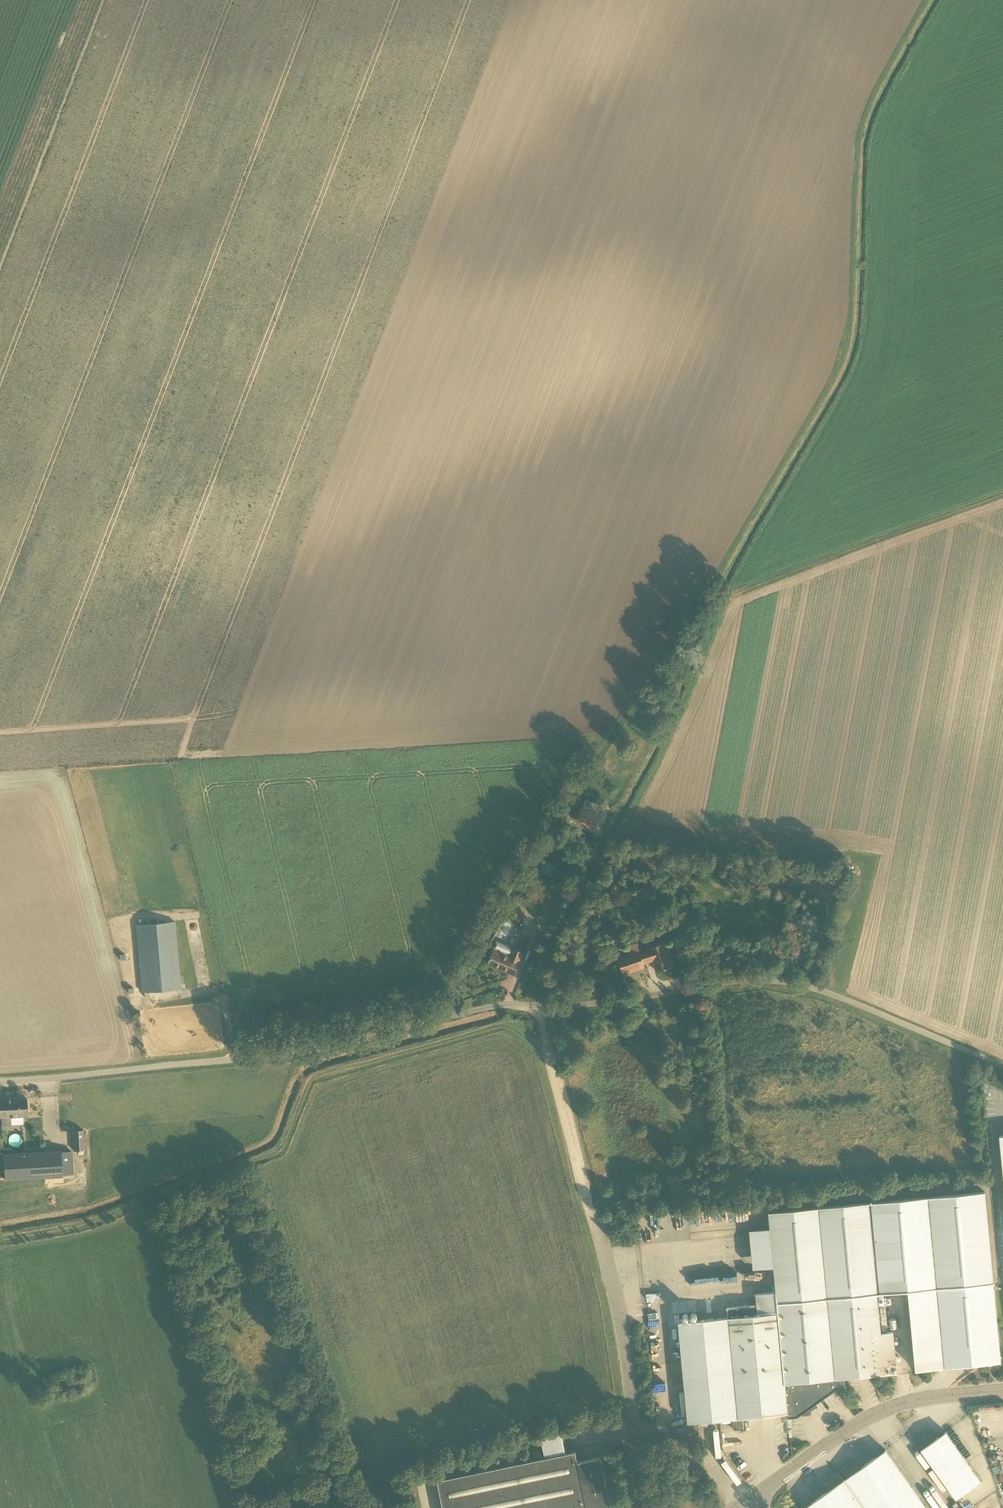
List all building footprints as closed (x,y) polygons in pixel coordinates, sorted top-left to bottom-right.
[(600,813),(588,810),(591,801),(585,799),(578,823),(594,829),(600,813)] [(582,849),(589,853),(594,845),(586,841),(582,849)] [(175,922),(153,924),(140,924),(137,925),(143,992),(145,992),(150,992),(181,989),(175,922)] [(516,975),(521,961),(524,954),(525,952),(498,941),(494,951),(488,964),(516,975)] [(673,966),(665,942),(649,948),(650,949),(641,953),(637,943),(628,946),(631,954),(618,958),(623,974),(645,967),(644,963),(653,960),(657,971),(673,966)] [(26,1098),(0,1099),(0,1109),(1,1109),(2,1125),(11,1125),(11,1116),(22,1116),(27,1116),(26,1098)] [(74,1151),(78,1151),(84,1150),(83,1130),(73,1131),(74,1151)] [(3,1155),(4,1172),(0,1172),(0,1179),(5,1179),(44,1176),(45,1183),(64,1182),(63,1175),(73,1174),(71,1151),(61,1152),(61,1151),(42,1152),(28,1153),(3,1155)] [(993,1282),(984,1190),(768,1211),(775,1291),(755,1293),(756,1304),(726,1306),(727,1317),(679,1322),(688,1422),(791,1413),(787,1417),(787,1418),(796,1417),(797,1417),(798,1417),(837,1389),(839,1388),(841,1388),(846,1387),(846,1386),(845,1386),(844,1377),(897,1372),(893,1332),(881,1333),(878,1293),(908,1290),(916,1370),(944,1367),(989,1363),(1001,1362),(993,1283),(995,1282),(994,1282),(993,1282)] [(698,1276),(698,1284),(714,1283),(714,1275),(698,1276)] [(693,1299),(689,1284),(676,1287),(679,1302),(693,1299)] [(734,1430),(744,1429),(743,1419),(733,1420),(734,1430)] [(721,1448),(718,1427),(713,1428),(716,1447),(717,1447),(718,1454),(722,1454),(721,1448)] [(952,1440),(946,1432),(935,1439),(931,1433),(928,1435),(925,1434),(924,1434),(920,1437),(920,1438),(915,1442),(921,1449),(956,1498),(981,1481),(975,1472),(952,1440)] [(886,1450),(861,1467),(857,1461),(853,1464),(851,1461),(845,1466),(845,1467),(839,1471),(865,1507),(928,1507),(886,1450)] [(574,1451),(436,1479),(443,1507),(611,1507),(601,1457),(577,1462),(574,1451)] [(742,1489),(748,1485),(732,1462),(726,1466),(742,1489)] [(839,1471),(833,1476),(832,1475),(826,1479),(828,1481),(824,1485),(828,1491),(804,1507),(865,1507),(839,1471)]
